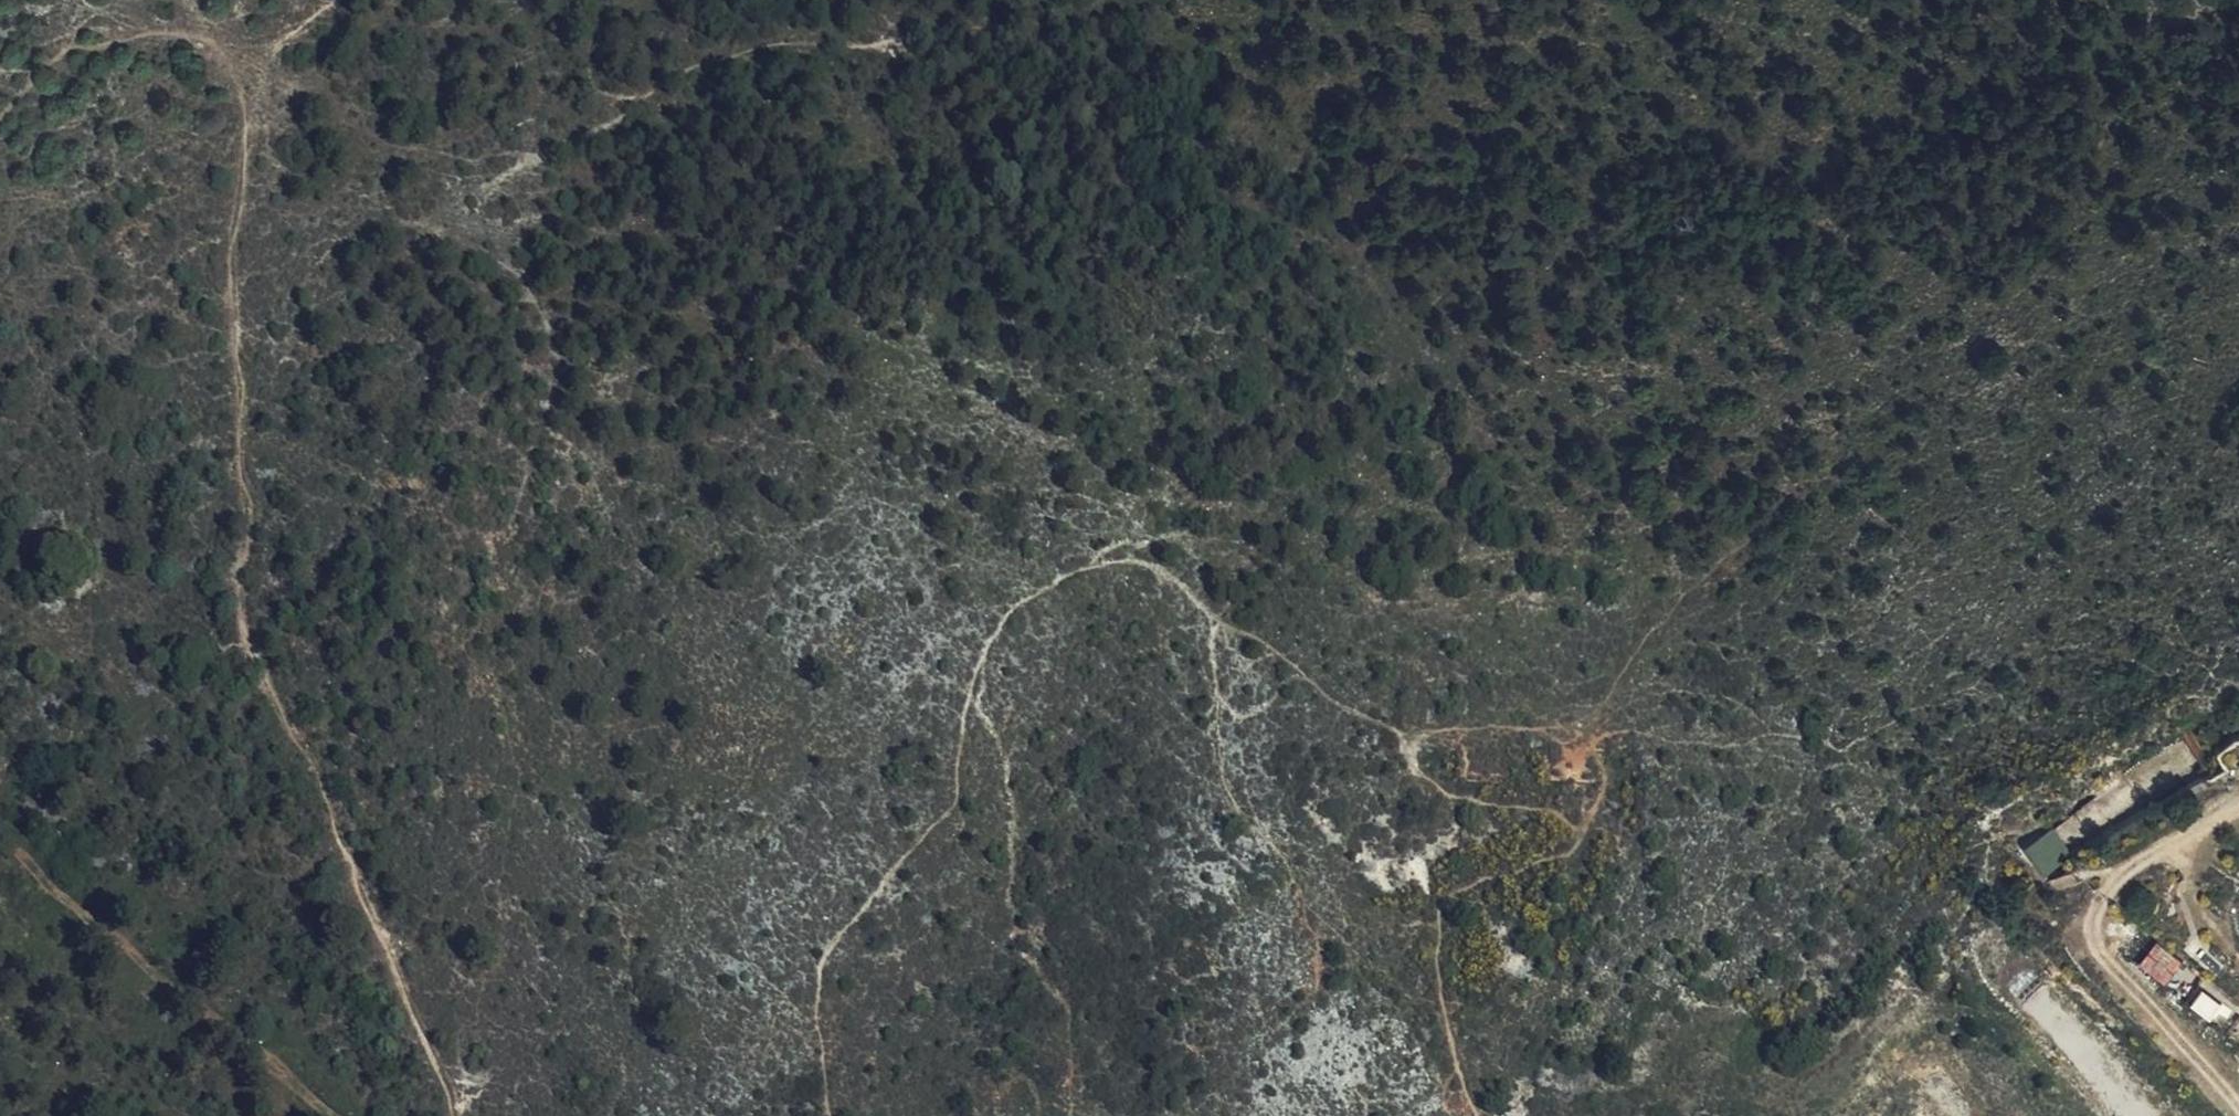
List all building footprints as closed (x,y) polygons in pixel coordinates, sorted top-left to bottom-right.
[(2070,857),(2054,831),(2021,851),(2038,877),(2070,857)] [(2157,939),(2142,963),(2171,982),(2186,958),(2157,939)]
